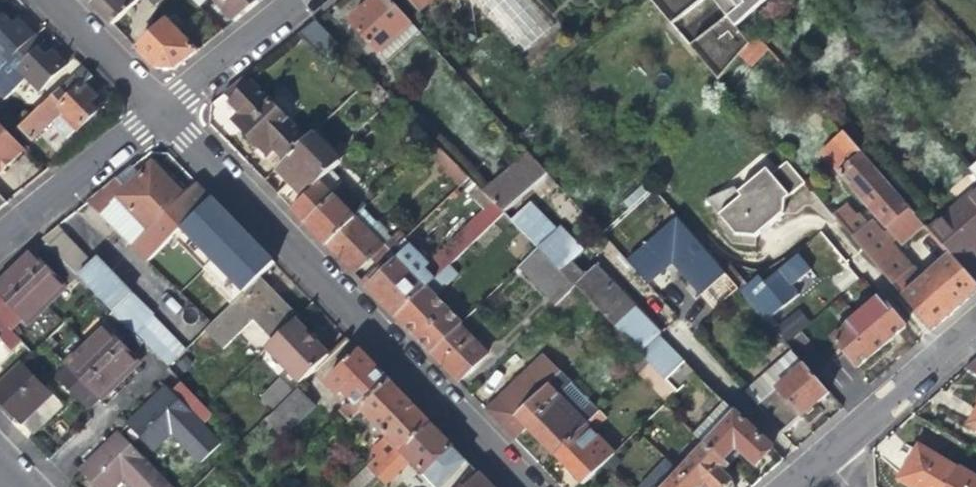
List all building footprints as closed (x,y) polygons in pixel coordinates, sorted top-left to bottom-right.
[(91,5),(103,18),(112,27),(140,0),(96,0),(91,5)] [(164,0),(145,0),(154,9),(164,0)] [(249,7),(242,0),(211,0),(218,7),(232,22),(249,7)] [(381,53),(410,24),(389,0),(377,0),(371,6),(350,25),(359,34),(369,45),(379,55),(381,53)] [(418,11),(431,0),(409,0),(418,11)] [(649,1),(685,43),(717,81),(748,46),(734,26),(767,0),(648,0),(649,1)] [(8,62),(33,38),(16,20),(11,25),(8,22),(2,15),(0,17),(0,70),(8,62)] [(166,22),(135,51),(146,62),(154,70),(158,70),(171,70),(194,51),(166,22)] [(417,32),(410,24),(381,53),(388,60),(417,32)] [(361,53),(369,45),(359,34),(351,42),(361,53)] [(47,53),(33,38),(8,62),(24,78),(36,91),(61,67),(47,53)] [(1,101),(24,78),(8,62),(0,70),(0,100),(1,101)] [(91,77),(82,68),(72,77),(17,130),(28,142),(48,123),(67,143),(102,108),(92,98),(82,87),(91,77)] [(248,77),(226,98),(238,111),(230,119),(250,140),(267,157),(274,150),(283,160),(307,137),(248,77)] [(407,129),(416,139),(422,132),(413,123),(407,129)] [(21,156),(24,153),(0,128),(0,136),(21,156)] [(286,177),(304,196),(328,173),(339,162),(313,132),(307,137),(283,160),(275,168),(286,177)] [(433,143),(422,132),(416,139),(426,149),(433,143)] [(7,169),(21,156),(0,136),(0,177),(7,169)] [(845,137),(835,146),(848,159),(844,163),(848,168),(839,176),(902,246),(907,241),(913,236),(916,240),(928,230),(845,137)] [(424,151),(444,172),(453,163),(433,143),(426,149),(424,151)] [(483,194),(491,202),(502,214),(524,194),(545,173),(527,153),(483,194)] [(467,178),(453,163),(444,172),(459,186),(467,178)] [(784,201),(804,184),(786,163),(771,176),(760,185),(755,180),(738,194),(741,197),(719,217),(736,236),(755,238),(784,213),(784,201)] [(125,191),(116,181),(87,205),(131,250),(183,200),(151,167),(146,172),(125,191)] [(766,170),(755,180),(760,185),(771,176),(766,170)] [(363,209),(342,188),(328,173),(304,196),(290,210),(308,229),(325,246),(352,219),(354,218),(361,211),(363,209)] [(741,197),(738,194),(733,188),(705,201),(719,217),(741,197)] [(533,204),(524,194),(502,214),(512,224),(533,204)] [(542,195),(533,204),(512,224),(519,231),(539,251),(562,275),(573,264),(596,243),(574,219),(568,223),(542,195)] [(959,265),(975,249),(975,195),(932,235),(951,256),(959,265)] [(183,200),(131,250),(147,264),(173,238),(197,214),(183,200)] [(197,214),(173,238),(204,270),(242,233),(222,212),(211,200),(197,214)] [(491,202),(433,258),(444,270),(448,266),(469,246),(502,214),(491,202)] [(833,216),(843,228),(854,219),(844,207),(833,216)] [(389,240),(361,211),(354,218),(382,247),(389,240)] [(902,297),(925,278),(914,266),(911,268),(873,223),(867,228),(858,217),(854,220),(854,219),(843,228),(902,297)] [(353,274),(369,258),(382,247),(354,218),(352,219),(325,246),(339,260),(353,274)] [(679,218),(630,263),(645,279),(658,267),(669,258),(694,285),(720,262),(679,218)] [(398,231),(389,240),(382,247),(369,258),(371,260),(377,265),(405,238),(398,231)] [(264,255),(242,233),(204,270),(236,302),(259,279),(274,265),(264,255)] [(51,251),(78,279),(88,269),(61,241),(51,251)] [(33,256),(12,276),(44,308),(65,288),(67,290),(78,279),(51,251),(44,257),(38,261),(33,256)] [(555,307),(575,289),(562,275),(539,251),(519,270),(555,307)] [(405,253),(398,260),(414,277),(421,270),(405,253)] [(757,276),(746,287),(740,292),(766,322),(799,294),(792,286),(801,278),(811,270),(797,254),(763,283),(757,276)] [(969,299),(975,293),(975,284),(959,265),(951,256),(947,259),(939,265),(969,299)] [(444,270),(433,258),(421,270),(414,277),(398,260),(386,271),(372,285),(367,289),(379,301),(395,317),(425,288),(436,277),(444,270)] [(88,269),(78,279),(88,290),(112,314),(130,296),(96,261),(88,269)] [(587,278),(573,264),(562,275),(575,289),(587,278)] [(728,265),(721,271),(740,292),(746,287),(728,265)] [(955,312),(969,299),(939,265),(925,278),(902,297),(931,332),(955,312)] [(458,276),(448,266),(444,270),(436,277),(446,287),(458,276)] [(381,267),(367,280),(372,285),(386,271),(381,267)] [(596,270),(587,278),(575,289),(612,326),(638,353),(639,354),(659,335),(645,321),(596,270)] [(44,308),(12,276),(0,288),(0,327),(9,336),(20,325),(23,328),(44,308)] [(359,281),(367,289),(372,285),(367,280),(364,276),(359,281)] [(435,297),(446,287),(436,277),(425,288),(435,297)] [(253,323),(273,343),(285,332),(295,322),(298,318),(280,300),(259,279),(236,302),(204,333),(222,351),(253,323)] [(461,325),(435,297),(425,288),(395,317),(415,338),(431,354),(460,326),(461,325)] [(130,296),(112,314),(117,320),(134,337),(150,321),(153,319),(130,296)] [(905,329),(878,298),(831,341),(844,355),(858,370),(883,348),(905,329)] [(786,339),(810,323),(800,309),(776,324),(786,339)] [(109,337),(89,355),(119,386),(139,365),(133,358),(137,354),(144,348),(134,337),(117,320),(103,332),(109,337)] [(183,354),(150,321),(134,337),(144,348),(146,350),(166,370),(183,354)] [(285,332),(273,343),(267,349),(301,385),(330,358),(318,345),(295,322),(285,332)] [(488,356),(460,326),(431,354),(446,370),(459,384),(488,356)] [(9,336),(0,327),(0,348),(10,359),(21,348),(9,336)] [(652,367),(671,349),(660,337),(641,356),(650,366),(652,367)] [(663,379),(683,362),(671,349),(652,367),(662,378),(663,379)] [(741,391),(754,406),(803,365),(789,349),(788,351),(745,388),(741,391)] [(339,416),(348,425),(362,412),(390,385),(369,363),(358,351),(326,383),(338,396),(343,391),(355,404),(351,408),(346,409),(339,416)] [(630,360),(642,373),(650,366),(641,356),(639,354),(638,353),(630,360)] [(100,404),(119,386),(89,355),(68,375),(57,385),(85,414),(96,404),(98,404),(100,404)] [(545,357),(487,413),(505,430),(562,375),(545,357)] [(696,376),(683,362),(663,379),(678,394),(696,376)] [(965,372),(975,378),(975,362),(965,372)] [(807,412),(828,394),(815,380),(803,365),(754,406),(780,434),(807,412)] [(654,386),(662,378),(652,367),(650,366),(642,373),(654,386)] [(0,395),(0,410),(7,417),(31,442),(61,413),(22,373),(0,395)] [(538,438),(557,457),(600,414),(602,413),(593,403),(584,411),(566,392),(574,384),(564,373),(562,375),(505,430),(515,441),(529,428),(538,438)] [(274,411),(293,393),(281,380),(262,399),(274,411)] [(593,403),(574,384),(566,392),(584,411),(593,403)] [(362,412),(402,453),(430,426),(411,406),(390,385),(362,412)] [(212,418),(186,390),(183,388),(176,395),(171,399),(166,393),(129,428),(152,451),(170,436),(200,465),(218,448),(200,429),(212,418)] [(297,389),(293,393),(274,411),(265,420),(283,438),(315,407),(297,389)] [(693,433),(706,445),(736,414),(724,402),(693,433)] [(968,426),(975,431),(975,413),(968,426)] [(606,420),(600,414),(557,457),(567,468),(584,485),(615,454),(594,432),(606,420)] [(736,414),(706,445),(722,461),(731,451),(737,451),(755,468),(763,460),(771,453),(770,446),(736,414)] [(430,472),(444,486),(450,479),(467,463),(451,447),(430,426),(402,453),(425,476),(430,472)] [(119,438),(83,473),(91,481),(97,486),(120,486),(126,482),(131,486),(167,486),(119,438)] [(722,461),(706,445),(679,473),(694,486),(735,486),(722,473),(728,467),(722,461)] [(907,486),(945,486),(956,469),(919,447),(911,460),(898,481),(907,486)] [(377,458),(375,459),(367,467),(374,474),(370,478),(373,481),(387,468),(377,458)] [(474,470),(467,463),(450,479),(457,486),(474,470)] [(956,469),(945,486),(975,486),(975,476),(958,465),(956,469)] [(444,486),(430,472),(425,476),(435,486),(442,486),(444,486)] [(679,473),(671,480),(664,486),(694,486),(679,473)] [(477,474),(463,486),(490,486),(477,474)] [(671,480),(664,474),(651,486),(664,486),(671,480)]
